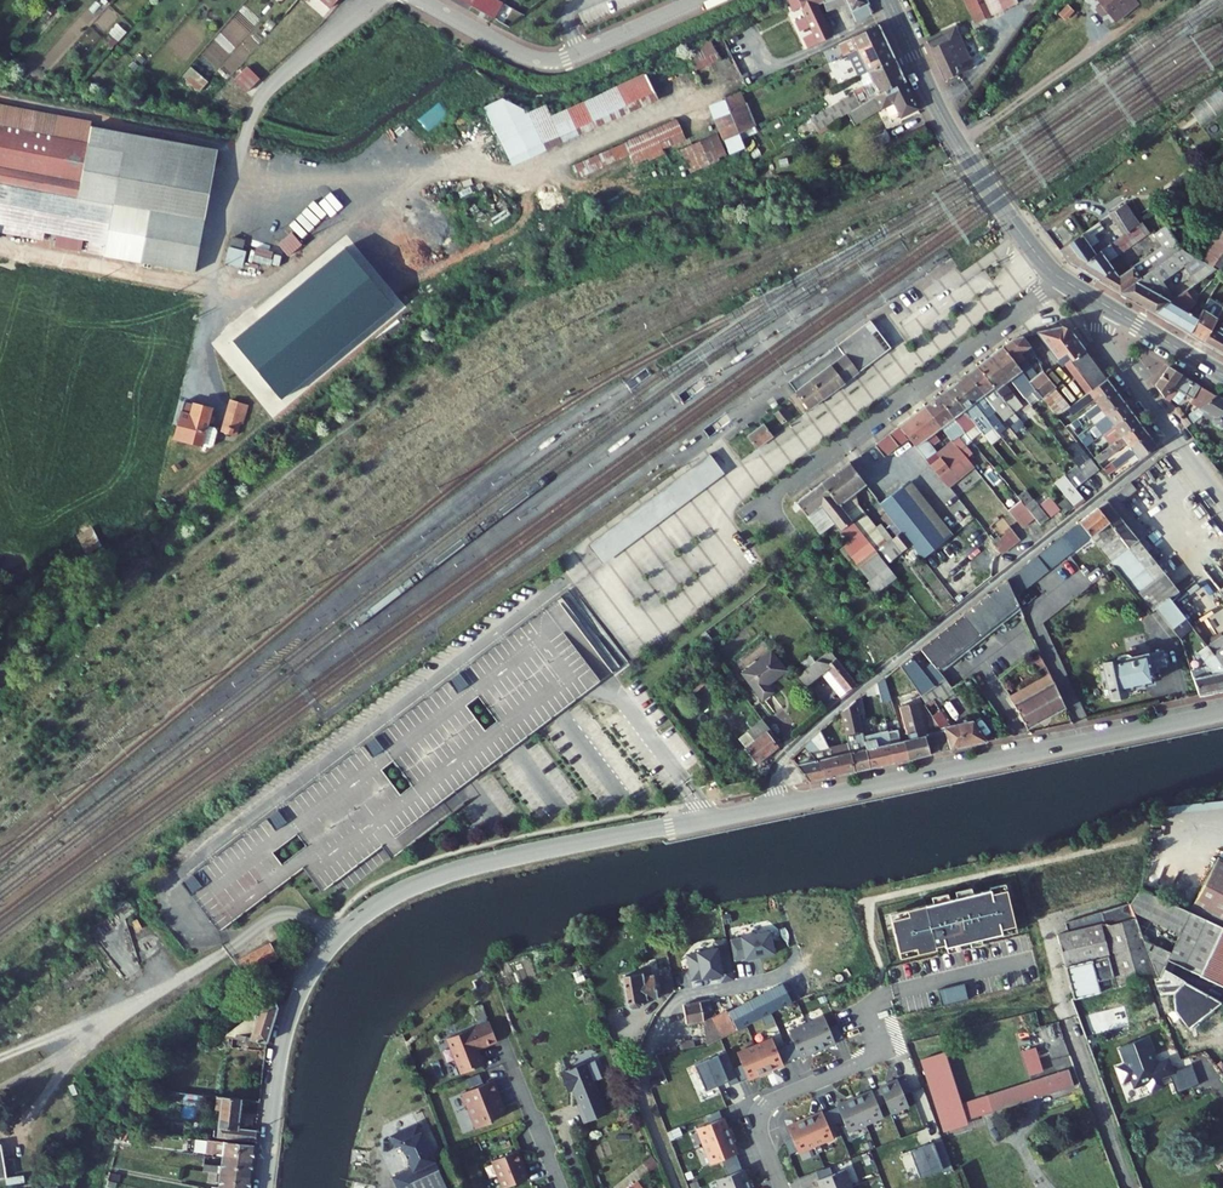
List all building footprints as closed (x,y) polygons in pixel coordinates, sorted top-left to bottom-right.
[(152,12),(163,20),(177,0),(161,0),(152,12)] [(808,48),(832,37),(817,5),(815,0),(788,0),(794,11),(802,7),(806,16),(795,21),(800,32),(811,27),(814,33),(803,38),(808,48)] [(847,2),(846,0),(824,0),(824,2),(827,9),(847,2)] [(847,2),(853,14),(870,7),(866,0),(846,0),(847,2)] [(976,23),(993,15),(985,0),(965,0),(976,23)] [(993,15),(1004,10),(999,0),(985,0),(993,15)] [(1004,10),(1018,3),(1017,0),(999,0),(1004,10)] [(1126,11),(1137,2),(1136,0),(1099,0),(1102,4),(1097,8),(1103,17),(1109,12),(1116,21),(1127,12),(1126,11)] [(873,13),(870,7),(853,14),(856,21),(873,13)] [(839,44),(845,55),(884,37),(878,25),(839,44)] [(928,39),(946,79),(973,67),(955,27),(928,39)] [(889,48),(884,37),(845,55),(832,62),(834,67),(840,64),(851,59),(853,65),(889,48)] [(695,71),(720,60),(711,40),(686,51),(695,71)] [(854,65),(859,76),(894,59),(889,48),(853,65),(853,66),(854,65)] [(818,130),(829,124),(847,113),(875,96),(905,82),(894,59),(859,76),(864,86),(848,93),(849,96),(811,119),(817,130),(818,130)] [(843,70),(853,65),(851,59),(840,64),(843,70)] [(191,66),(183,76),(200,91),(208,82),(191,66)] [(260,79),(248,67),(235,80),(248,92),(260,79)] [(658,100),(644,73),(551,116),(563,143),(658,100)] [(847,113),(855,125),(882,108),(894,103),(901,118),(918,109),(905,82),(875,96),(847,113)] [(730,111),(744,104),(739,92),(725,99),(730,111)] [(563,143),(551,116),(546,105),(528,112),(501,99),(484,107),(513,165),(563,143)] [(729,154),(745,148),(725,99),(708,106),(713,119),(723,141),(724,141),(729,154)] [(730,111),(734,121),(750,113),(746,103),(744,104),(730,111)] [(42,191),(52,137),(34,133),(38,112),(20,109),(18,121),(13,120),(15,108),(0,105),(0,183),(42,191)] [(92,123),(38,112),(34,133),(52,137),(42,191),(113,204),(123,150),(88,143),(92,123)] [(734,121),(739,134),(755,127),(755,126),(750,113),(734,121)] [(663,150),(686,140),(676,120),(572,166),(578,179),(630,155),(635,165),(664,152),(663,150)] [(829,124),(818,130),(820,133),(831,127),(829,124)] [(757,132),(755,127),(739,134),(742,139),(757,132)] [(870,149),(891,140),(887,131),(866,140),(870,149)] [(722,144),(718,133),(681,150),(690,173),(727,157),(722,144)] [(214,167),(123,150),(113,204),(151,211),(204,222),(214,167)] [(42,191),(0,183),(0,223),(45,231),(91,240),(105,243),(104,255),(103,256),(141,263),(151,211),(113,204),(42,191)] [(1123,235),(1138,225),(1124,204),(1109,214),(1123,235)] [(151,211),(141,263),(195,273),(204,222),(151,211)] [(1138,225),(1123,235),(1096,254),(1077,268),(1119,293),(1181,247),(1165,225),(1153,234),(1160,244),(1157,246),(1159,248),(1119,278),(1108,262),(1149,232),(1142,222),(1138,225)] [(44,239),(45,231),(0,223),(0,230),(44,239)] [(1073,265),(1077,268),(1096,254),(1091,247),(1097,242),(1093,235),(1102,229),(1098,223),(1059,250),(1070,264),(1073,265)] [(1222,270),(1222,228),(1217,224),(1216,227),(1197,258),(1208,264),(1213,266),(1214,264),(1222,270)] [(291,230),(277,242),(287,254),(301,242),(291,230)] [(232,238),(225,263),(240,266),(244,251),(239,250),(242,240),(232,238)] [(105,243),(91,240),(88,252),(104,255),(105,243)] [(271,265),(272,249),(252,246),(250,262),(271,265)] [(344,247),(232,340),(281,399),(393,306),(344,247)] [(1182,248),(1181,247),(1119,293),(1146,309),(1163,293),(1157,285),(1163,281),(1184,265),(1196,257),(1182,248)] [(1197,258),(1196,257),(1184,265),(1191,275),(1208,264),(1197,258)] [(1213,266),(1208,264),(1191,275),(1196,283),(1216,268),(1213,266)] [(1154,313),(1175,298),(1163,281),(1157,285),(1163,293),(1146,309),(1154,313)] [(1175,298),(1154,313),(1189,334),(1198,320),(1186,311),(1195,304),(1186,290),(1175,298)] [(1189,334),(1204,343),(1222,309),(1222,307),(1209,299),(1198,320),(1189,334)] [(1204,343),(1222,354),(1222,309),(1204,343)] [(869,322),(837,345),(858,372),(890,349),(882,339),(869,322)] [(1062,327),(1037,332),(1057,359),(1065,353),(1071,360),(1085,350),(1070,330),(1062,327)] [(1025,359),(1035,352),(1030,346),(1023,336),(1013,339),(1002,347),(1029,381),(1043,370),(1038,359),(1031,366),(1025,359)] [(858,372),(837,345),(833,348),(854,376),(858,372)] [(1032,392),(1039,400),(1042,397),(1029,381),(1002,347),(991,355),(1010,380),(1025,398),(1032,392)] [(809,366),(789,381),(797,392),(809,409),(838,388),(854,376),(833,348),(817,360),(809,366)] [(733,364),(747,354),(744,350),(730,361),(733,364)] [(1080,383),(1099,369),(1085,350),(1071,360),(1066,364),(1080,383)] [(977,366),(1013,412),(1022,406),(1005,384),(1010,380),(991,355),(977,366)] [(1012,420),(1017,417),(1013,412),(977,366),(967,374),(996,409),(1001,405),(1012,420)] [(1090,392),(1107,380),(1099,369),(1080,383),(1088,394),(1090,392)] [(1042,397),(1043,399),(1055,389),(1056,388),(1043,371),(1043,370),(1029,381),(1042,397)] [(1216,396),(1173,370),(1169,374),(1203,413),(1216,396)] [(988,421),(993,427),(994,426),(1000,433),(1005,429),(992,412),(996,409),(967,374),(957,381),(988,421)] [(1098,404),(1116,391),(1107,379),(1107,380),(1090,392),(1088,394),(1070,407),(1069,407),(1074,414),(1095,399),(1098,404)] [(984,424),(988,421),(957,381),(947,389),(972,420),(977,416),(980,420),(984,424)] [(965,432),(971,440),(982,432),(975,424),(972,420),(947,389),(936,397),(965,432)] [(1069,407),(1070,407),(1055,389),(1043,399),(1057,416),(1060,414),(1069,407)] [(1106,415),(1124,402),(1116,391),(1098,404),(1085,414),(1089,420),(1093,417),(1103,410),(1106,415)] [(1032,392),(1025,398),(1031,406),(1039,400),(1032,392)] [(1216,396),(1203,413),(1222,436),(1222,400),(1216,396)] [(959,437),(965,432),(936,397),(924,406),(941,427),(952,440),(966,458),(972,454),(959,437)] [(230,400),(221,431),(236,435),(240,421),(243,422),(248,406),(230,400)] [(1132,413),(1124,402),(1106,415),(1107,415),(1097,422),(1096,423),(1104,434),(1132,413)] [(211,416),(212,409),(194,403),(184,440),(210,447),(212,446),(214,445),(218,431),(216,429),(215,427),(208,425),(209,422),(214,423),(215,417),(211,416)] [(941,427),(924,406),(898,426),(899,426),(930,465),(940,477),(950,469),(946,465),(950,462),(945,455),(940,459),(936,453),(937,452),(932,446),(940,440),(934,433),(941,427)] [(790,418),(782,408),(775,414),(782,423),(790,418)] [(1097,422),(1106,415),(1103,410),(1093,417),(1097,422)] [(1023,424),(1027,421),(1022,413),(1017,417),(1023,424)] [(1139,423),(1132,413),(1104,434),(1112,444),(1139,423)] [(1018,427),(1023,424),(1017,417),(1012,420),(1018,427)] [(1081,424),(1078,419),(1069,425),(1073,430),(1081,424)] [(1148,435),(1139,423),(1112,444),(1094,457),(1099,464),(1127,443),(1131,448),(1148,435)] [(748,436),(757,448),(772,437),(763,424),(748,436)] [(898,445),(889,434),(875,444),(884,457),(898,445)] [(611,453),(631,439),(628,435),(609,449),(611,453)] [(1086,447),(1094,441),(1090,435),(1085,438),(1081,441),(1086,447)] [(1157,447),(1148,435),(1131,448),(1103,469),(1107,475),(1116,468),(1135,454),(1139,459),(1157,447)] [(540,451),(554,441),(552,437),(537,447),(540,451)] [(682,451),(696,441),(694,437),(679,447),(682,451)] [(940,477),(947,486),(973,466),(969,461),(966,458),(952,440),(937,452),(936,453),(940,459),(945,455),(950,462),(946,465),(950,469),(940,477)] [(721,470),(709,455),(685,474),(696,489),(721,470)] [(1099,470),(1089,457),(1077,466),(1087,479),(1099,470)] [(844,512),(856,503),(853,494),(865,484),(849,462),(822,483),(844,512)] [(1077,466),(1065,475),(1075,488),(1087,479),(1077,466)] [(1107,475),(1111,480),(1120,473),(1116,468),(1107,475)] [(621,522),(588,547),(603,566),(698,491),(685,473),(659,493),(621,522)] [(910,480),(903,486),(945,541),(952,535),(910,480)] [(1120,502),(1136,490),(1130,482),(1097,508),(1080,522),(1091,536),(1111,561),(1138,540),(1146,534),(1120,502)] [(796,503),(815,526),(829,516),(833,520),(840,530),(841,529),(844,532),(846,531),(853,541),(850,543),(843,548),(859,569),(869,581),(877,592),(896,577),(886,564),(844,512),(822,483),(796,503)] [(945,541),(903,486),(880,503),(887,513),(895,522),(911,544),(922,558),(945,541)] [(1020,500),(1034,518),(1040,525),(1049,519),(1033,499),(1033,500),(1025,490),(1017,497),(1020,500)] [(1050,497),(1042,504),(1052,516),(1060,509),(1050,497)] [(1008,510),(1022,528),(1034,518),(1020,500),(1008,510)] [(901,552),(892,539),(887,543),(856,503),(844,512),(886,564),(901,552)] [(887,513),(881,517),(889,527),(895,522),(887,513)] [(833,520),(829,516),(815,526),(819,531),(833,520)] [(911,544),(895,522),(889,527),(896,536),(892,539),(901,552),(911,544)] [(1015,597),(1091,536),(1080,522),(1007,580),(1015,597)] [(1001,554),(1020,540),(1010,527),(1004,531),(1006,534),(1000,538),(999,536),(992,542),(1001,554)] [(841,529),(840,530),(850,543),(853,541),(846,531),(844,532),(841,529)] [(1138,540),(1111,561),(1131,586),(1151,612),(1156,608),(1170,597),(1179,591),(1138,540)] [(859,569),(852,574),(862,586),(869,581),(859,569)] [(937,669),(1018,605),(1015,597),(1007,580),(900,665),(921,696),(945,679),(937,669)] [(1179,637),(1192,628),(1170,597),(1156,608),(1179,637)] [(588,690),(605,677),(612,672),(558,600),(556,598),(549,603),(528,620),(512,632),(503,638),(467,665),(429,695),(394,722),(355,751),(318,779),(284,805),(247,833),(211,860),(183,882),(219,931),(304,867),(323,891),(335,882),(373,852),(382,845),(391,859),(464,803),(460,797),(455,790),(466,781),(513,746),(558,713),(588,690)] [(713,640),(705,631),(699,636),(706,646),(713,640)] [(1207,646),(1222,668),(1222,635),(1207,646)] [(1199,695),(1222,690),(1222,668),(1207,646),(1197,652),(1207,665),(1191,670),(1199,695)] [(857,684),(830,650),(815,661),(806,670),(796,677),(804,687),(822,674),(841,697),(844,694),(846,692),(857,684)] [(766,685),(786,671),(771,651),(742,673),(762,699),(772,692),(766,685)] [(1153,681),(1151,672),(1150,668),(1157,667),(1165,665),(1162,651),(1132,658),(1132,656),(1128,654),(1120,656),(1117,660),(1117,661),(1103,664),(1104,664),(1100,665),(1101,668),(1100,668),(1103,681),(1107,680),(1111,698),(1127,695),(1126,689),(1151,684),(1153,681)] [(810,655),(800,663),(806,670),(815,661),(810,655)] [(1014,705),(1054,683),(1049,674),(1009,696),(1014,705)] [(882,702),(892,699),(885,678),(878,684),(882,702)] [(937,704),(954,692),(951,688),(945,679),(921,696),(926,704),(924,705),(932,716),(941,711),(937,704)] [(1014,705),(1027,729),(1065,708),(1054,683),(1014,705)] [(908,759),(941,752),(935,732),(925,735),(914,692),(898,697),(910,740),(904,741),(908,759)] [(862,731),(856,700),(841,712),(848,744),(854,771),(870,768),(864,737),(863,736),(862,731)] [(951,749),(987,741),(973,720),(949,726),(941,711),(932,716),(941,728),(944,728),(945,730),(951,749)] [(758,763),(781,744),(763,720),(739,738),(745,747),(758,763)] [(829,777),(854,771),(848,744),(830,748),(821,730),(805,745),(816,761),(829,777)] [(888,731),(888,730),(875,733),(878,746),(878,747),(882,765),(895,762),(888,731)] [(895,762),(908,759),(904,741),(901,742),(898,730),(888,731),(895,762)] [(951,749),(945,730),(935,732),(941,752),(951,749)] [(882,765),(878,747),(878,746),(875,733),(863,736),(864,737),(870,768),(882,765)] [(750,769),(758,763),(745,747),(737,754),(750,769)] [(797,765),(810,781),(829,777),(816,761),(797,765)] [(1190,911),(1222,927),(1222,859),(1218,857),(1190,911)] [(1019,931),(1005,880),(890,909),(900,955),(1019,931)] [(1190,911),(1148,892),(1141,889),(1130,904),(1133,912),(1142,936),(1158,977),(1159,977),(1163,968),(1164,968),(1167,960),(1222,986),(1222,927),(1190,911)] [(1130,904),(1130,903),(1065,922),(1068,932),(1057,934),(1073,998),(1100,992),(1154,978),(1158,977),(1142,936),(1133,912),(1130,904)] [(277,958),(270,944),(241,959),(248,973),(255,969),(259,977),(270,970),(267,963),(277,958)] [(1222,1002),(1163,968),(1159,977),(1158,977),(1154,978),(1160,995),(1174,993),(1173,999),(1174,1010),(1188,1029),(1222,1002)] [(641,974),(623,977),(628,1006),(631,1008),(639,1007),(641,1004),(641,1001),(657,998),(651,969),(641,971),(641,974)] [(782,985),(705,1025),(708,1044),(791,1003),(782,985)] [(225,1037),(232,1039),(262,1042),(267,1043),(278,1008),(275,1001),(273,1002),(257,1013),(256,1014),(225,1037)] [(701,1002),(684,1005),(687,1024),(704,1021),(701,1002)] [(825,1016),(789,1031),(794,1043),(800,1056),(801,1058),(836,1043),(835,1041),(830,1028),(825,1016)] [(497,1041),(489,1022),(447,1039),(461,1074),(484,1065),(483,1063),(485,1059),(483,1054),(479,1053),(478,1049),(497,1041)] [(838,1024),(830,1028),(835,1041),(844,1037),(838,1024)] [(1117,1068),(1122,1082),(1131,1078),(1134,1087),(1147,1082),(1150,1090),(1162,1086),(1159,1078),(1169,1074),(1172,1073),(1172,1072),(1167,1060),(1154,1065),(1151,1057),(1154,1056),(1147,1037),(1120,1047),(1126,1064),(1117,1068)] [(773,1038),(737,1053),(742,1065),(748,1078),(749,1080),(784,1065),(783,1063),(778,1050),(773,1038)] [(261,1052),(262,1042),(232,1039),(231,1048),(261,1052)] [(683,1042),(685,1049),(695,1047),(693,1039),(683,1042)] [(794,1043),(778,1050),(783,1063),(800,1056),(794,1043)] [(1027,1075),(1042,1071),(1036,1046),(1021,1050),(1027,1075)] [(944,1054),(920,1062),(942,1127),(989,1113),(1015,1104),(1044,1095),(1073,1086),(1067,1070),(961,1104),(944,1054)] [(587,1062),(561,1072),(566,1085),(572,1083),(575,1090),(580,1104),(578,1105),(584,1123),(607,1114),(594,1081),(603,1077),(596,1061),(588,1064),(587,1062)] [(748,1078),(742,1065),(734,1068),(739,1081),(748,1078)] [(81,1072),(74,1078),(86,1091),(93,1086),(81,1072)] [(906,1078),(898,1082),(903,1095),(911,1091),(906,1078)] [(897,1080),(880,1087),(881,1089),(886,1103),(891,1114),(908,1107),(903,1095),(898,1082),(897,1080)] [(498,1093),(493,1081),(462,1093),(463,1097),(462,1100),(463,1105),(466,1106),(475,1129),(492,1122),(494,1118),(503,1115),(506,1107),(499,1103),(495,1094),(498,1093)] [(572,1083),(566,1085),(569,1092),(575,1090),(572,1083)] [(881,1089),(873,1092),(879,1106),(886,1103),(881,1089)] [(168,1098),(168,1091),(156,1090),(155,1097),(168,1098)] [(872,1091),(838,1105),(838,1107),(844,1120),(849,1132),(884,1117),(879,1106),(873,1092),(872,1091)] [(217,1137),(255,1141),(257,1130),(238,1128),(242,1099),(217,1097),(217,1102),(221,1102),(220,1111),(217,1137)] [(838,1107),(823,1113),(829,1126),(844,1120),(838,1107)] [(706,1116),(709,1124),(697,1128),(711,1164),(721,1160),(735,1155),(738,1153),(731,1136),(724,1118),(722,1118),(719,1110),(706,1116)] [(822,1112),(788,1126),(793,1138),(798,1151),(799,1153),(834,1138),(829,1126),(823,1113),(822,1112)] [(439,1170),(419,1123),(391,1137),(395,1148),(401,1145),(413,1169),(394,1178),(398,1187),(401,1187),(439,1170)] [(207,1139),(195,1138),(194,1152),(206,1153),(207,1139)] [(785,1141),(790,1155),(798,1151),(793,1138),(785,1141)] [(255,1145),(207,1139),(206,1153),(224,1155),(224,1156),(239,1158),(238,1162),(253,1164),(255,1145)] [(517,1151),(492,1161),(503,1187),(505,1187),(528,1179),(517,1151)] [(205,1155),(195,1154),(193,1167),(203,1168),(204,1164),(205,1155)] [(735,1155),(721,1160),(727,1176),(741,1171),(735,1155)] [(222,1173),(251,1176),(253,1164),(238,1162),(239,1158),(224,1156),(223,1158),(222,1166),(204,1164),(203,1168),(203,1171),(222,1173)] [(658,1165),(653,1157),(645,1162),(651,1169),(658,1165)] [(727,1176),(717,1180),(720,1187),(751,1187),(744,1169),(741,1171),(727,1176)] [(401,1187),(447,1187),(439,1170),(401,1187)] [(821,1187),(852,1187),(845,1170),(818,1180),(821,1187)] [(251,1176),(222,1173),(220,1187),(216,1187),(250,1187),(251,1176)]
